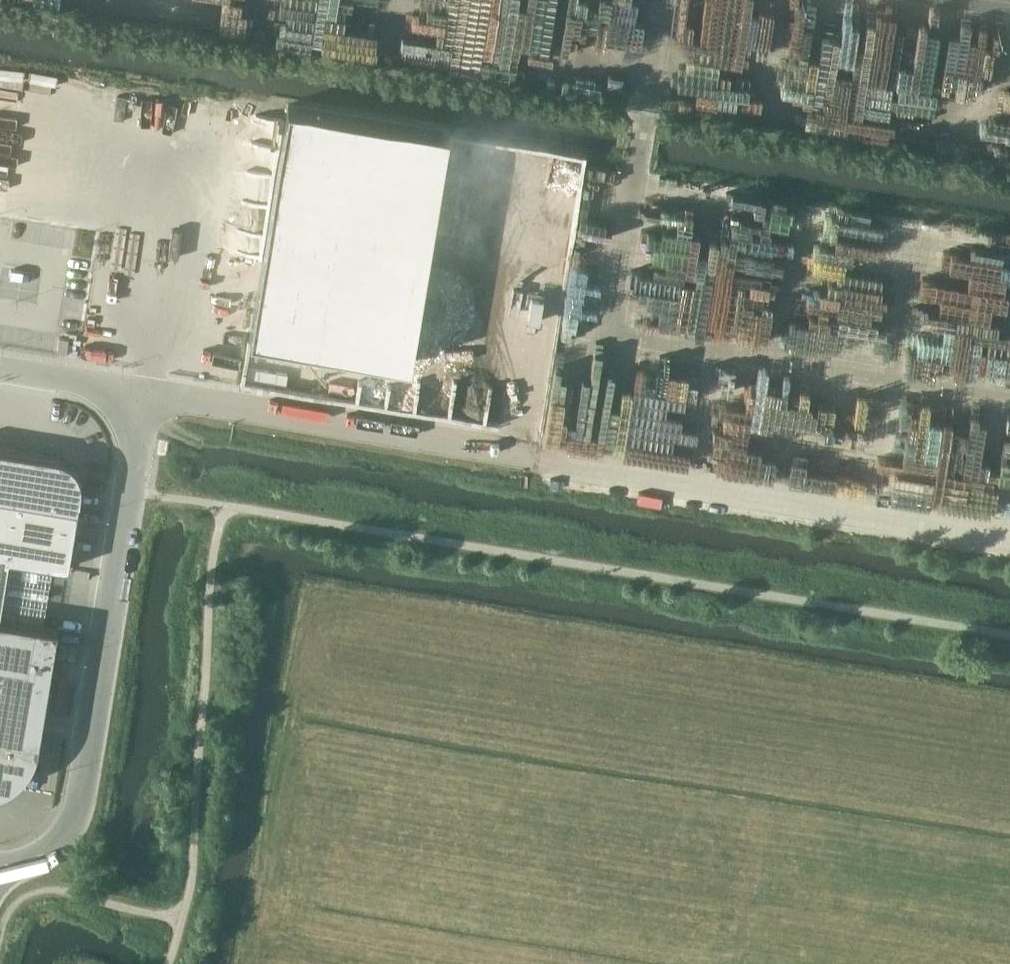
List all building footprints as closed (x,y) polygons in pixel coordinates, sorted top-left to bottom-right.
[(544,298),(532,296),(528,319),(540,321),(544,298)] [(0,448),(0,496),(79,509),(83,486),(80,476),(75,467),(67,461),(58,457),(0,448)] [(0,496),(0,528),(74,540),(79,509),(0,496)] [(9,559),(9,558),(69,568),(74,540),(0,528),(0,558),(9,559)] [(4,588),(9,559),(0,558),(0,588),(4,588)] [(17,783),(27,772),(35,760),(39,746),(41,731),(58,628),(44,625),(44,626),(0,619),(0,792),(4,791),(17,783)]
